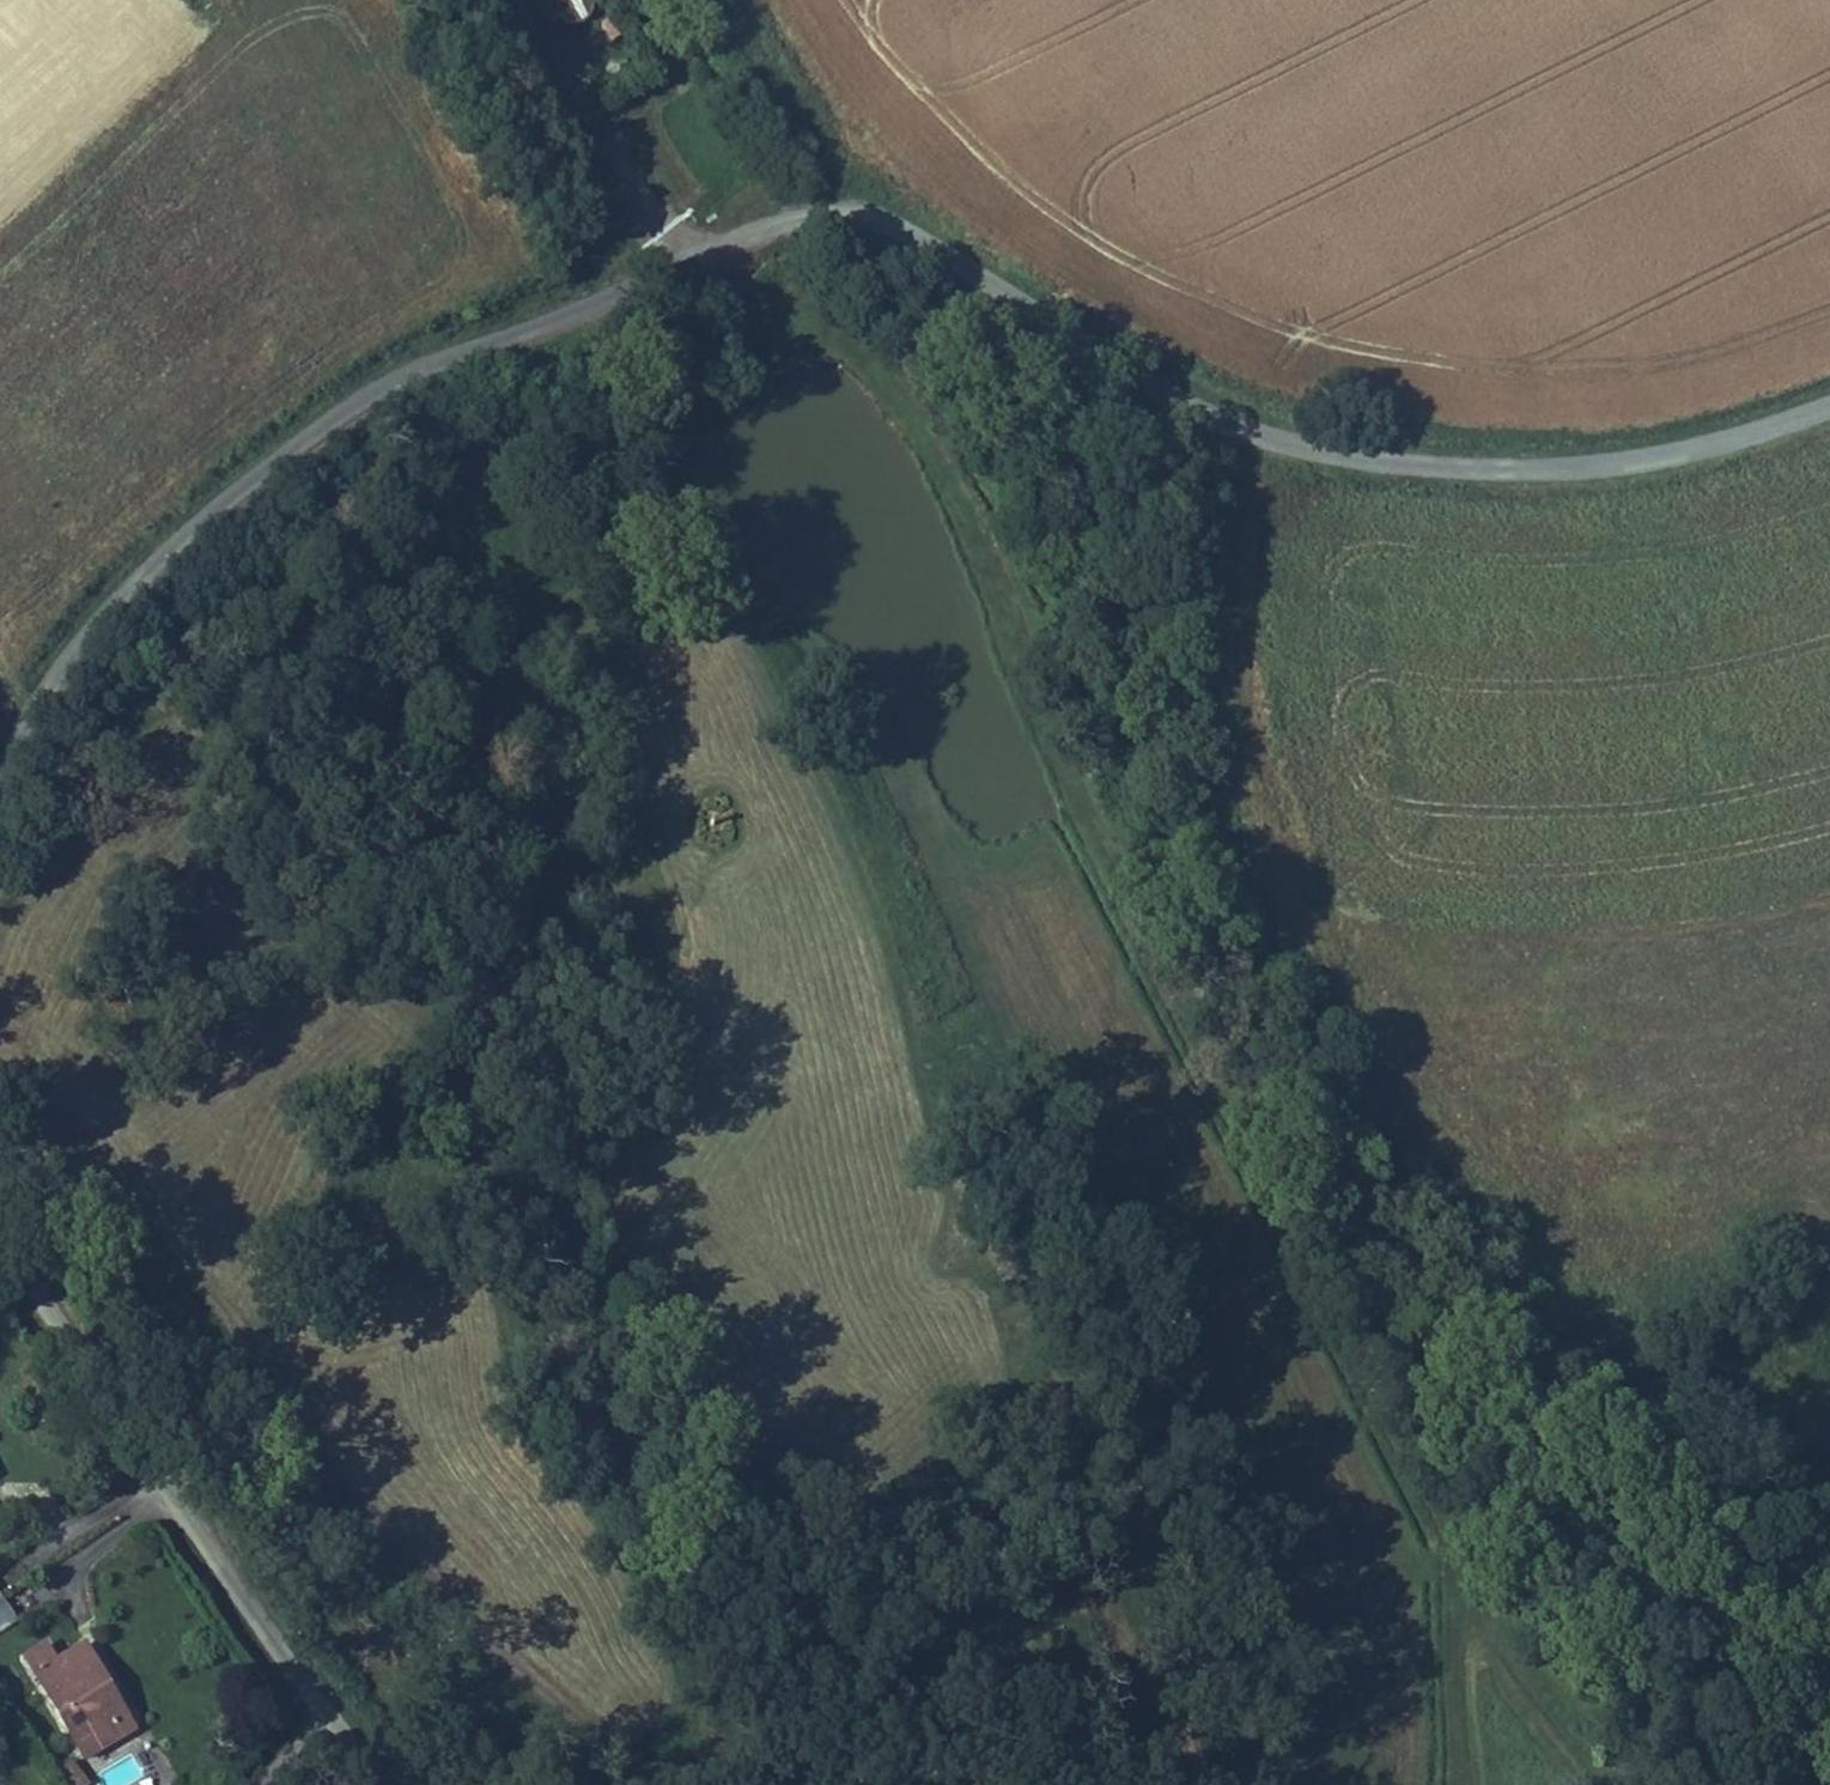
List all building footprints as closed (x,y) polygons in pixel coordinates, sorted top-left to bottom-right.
[(575,13),(572,16),(570,20),(569,25),(569,29),(570,34),(573,38),(576,41),(580,43),(584,45),(589,45),(593,44),(597,42),(601,39),(603,35),(605,31),(605,26),(605,22),(603,18),(600,14),(597,11),(593,9),(588,9),(583,9),(579,10),(575,13)] [(48,1616),(39,1603),(0,1626),(0,1654),(48,1616)] [(53,1624),(4,1663),(17,1682),(67,1645),(53,1624)] [(73,1689),(128,1784),(175,1756),(128,1679),(100,1697),(88,1678),(73,1689)] [(90,1780),(72,1760),(57,1773),(69,1784),(85,1784),(90,1780)]
